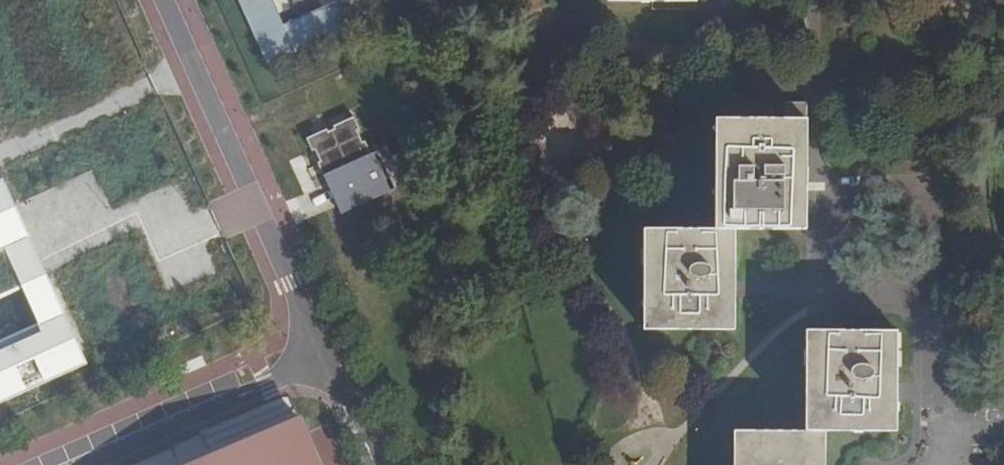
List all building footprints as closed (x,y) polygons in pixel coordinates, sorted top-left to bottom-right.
[(264,67),(386,19),(378,0),(337,0),(281,22),(272,0),(237,0),(264,67)] [(720,229),(734,228),(807,228),(807,102),(788,102),(787,121),(718,120),(720,229)] [(362,127),(356,116),(339,124),(340,128),(329,133),(326,130),(308,138),(314,149),(317,148),(322,160),(319,161),(340,209),(397,184),(381,148),(372,152),(367,139),(363,141),(358,128),(362,127)] [(1,183),(0,183),(0,400),(79,364),(34,264),(1,183)] [(734,228),(720,229),(648,231),(650,327),(734,326),(734,289),(734,228)] [(805,427),(820,427),(893,427),(892,393),(892,327),(805,328),(805,427)] [(288,382),(229,406),(239,428),(297,405),(288,382)] [(302,416),(187,464),(323,464),(302,416)] [(805,427),(732,427),(733,464),(820,464),(820,427),(805,427)]
